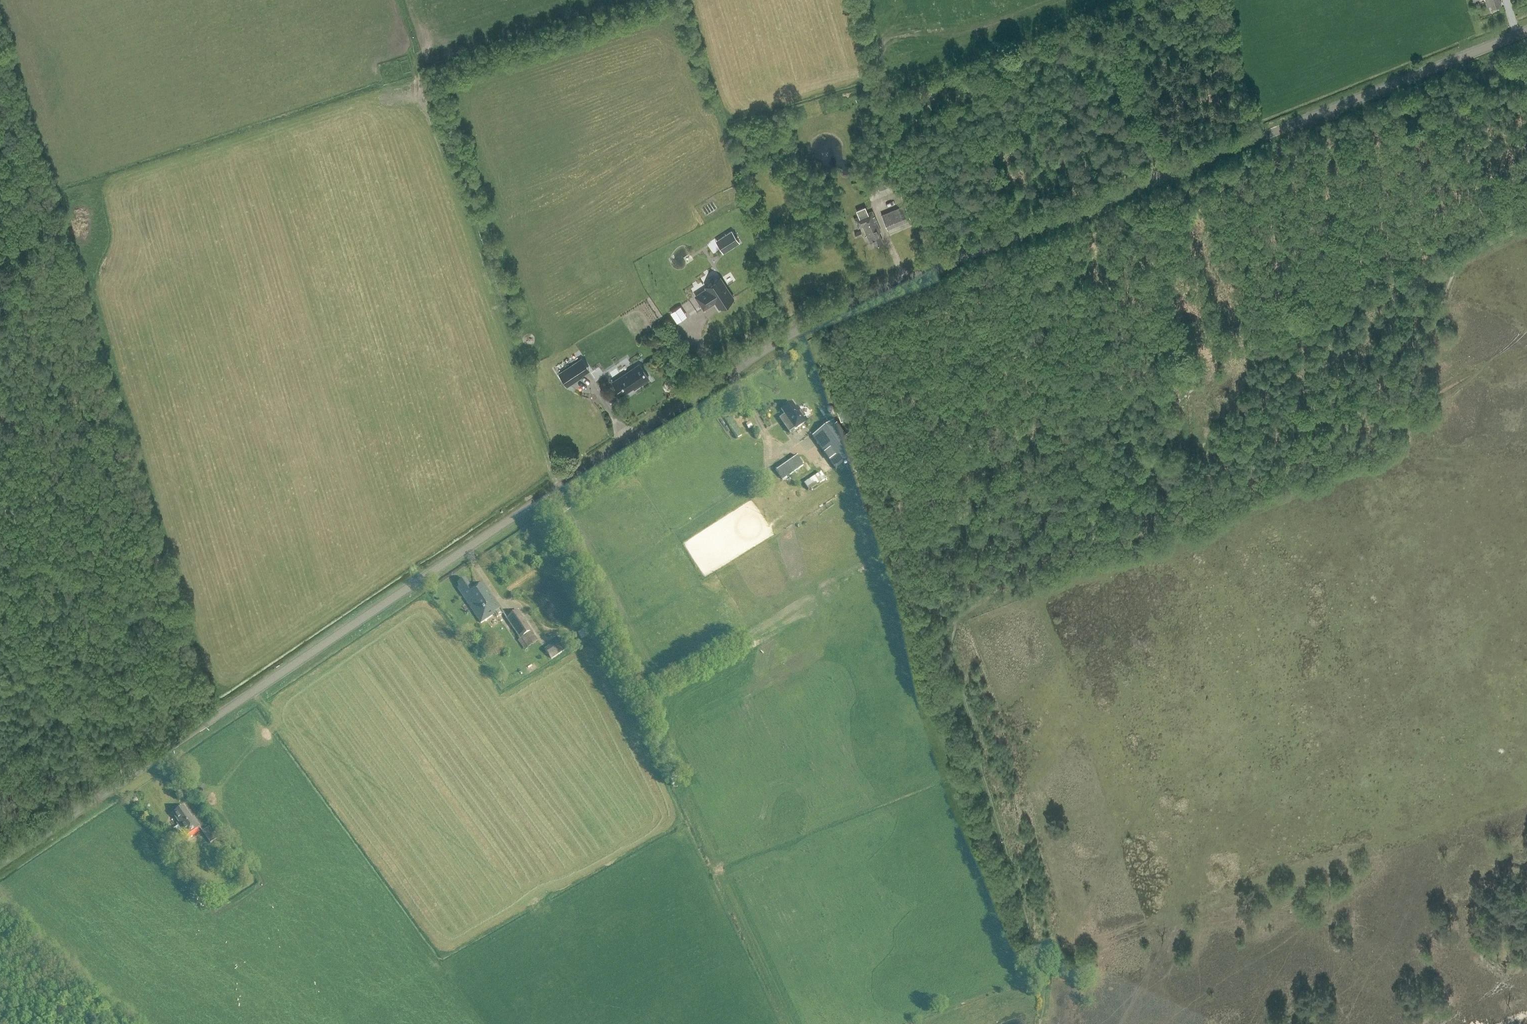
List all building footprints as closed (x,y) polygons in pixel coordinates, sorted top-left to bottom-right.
[(888,187),(884,175),(874,178),(879,190),(888,187)] [(872,211),(868,213),(865,206),(856,210),(859,217),(854,219),(858,228),(863,226),(870,243),(872,242),(874,246),(882,242),(878,232),(881,231),(872,211)] [(887,229),(910,219),(905,206),(881,215),(887,229)] [(707,289),(696,296),(704,309),(715,301),(719,308),(733,298),(720,278),(706,287),(707,289)] [(574,364),(559,373),(567,385),(582,376),(581,375),(574,364)] [(649,379),(640,365),(633,370),(632,368),(631,369),(631,370),(629,371),(629,370),(612,381),(617,389),(622,385),(626,391),(636,385),(637,387),(649,379)] [(572,390),(584,396),(589,388),(577,381),(572,390)] [(785,417),(782,419),(779,421),(789,434),(807,422),(798,408),(795,410),(792,405),(781,412),(785,417)] [(837,421),(813,438),(836,471),(860,453),(837,421)] [(783,481),(803,467),(796,457),(775,471),(783,481)] [(802,486),(815,477),(811,470),(797,479),(802,486)] [(795,486),(792,482),(783,488),(786,492),(795,486)] [(473,593),(465,582),(458,586),(460,589),(458,590),(481,625),(495,616),(497,619),(503,615),(484,586),(473,593)] [(525,652),(538,643),(532,634),(533,633),(518,612),(506,620),(520,641),(518,642),(525,652)] [(582,640),(590,635),(586,628),(578,632),(582,640)] [(561,638),(548,647),(555,658),(568,649),(561,638)] [(494,663),(498,668),(504,664),(500,659),(494,663)] [(192,820),(184,808),(173,816),(179,824),(177,825),(179,827),(176,829),(178,833),(181,831),(185,838),(200,829),(193,819),(192,820)] [(210,845),(217,840),(209,829),(203,833),(210,845)]
